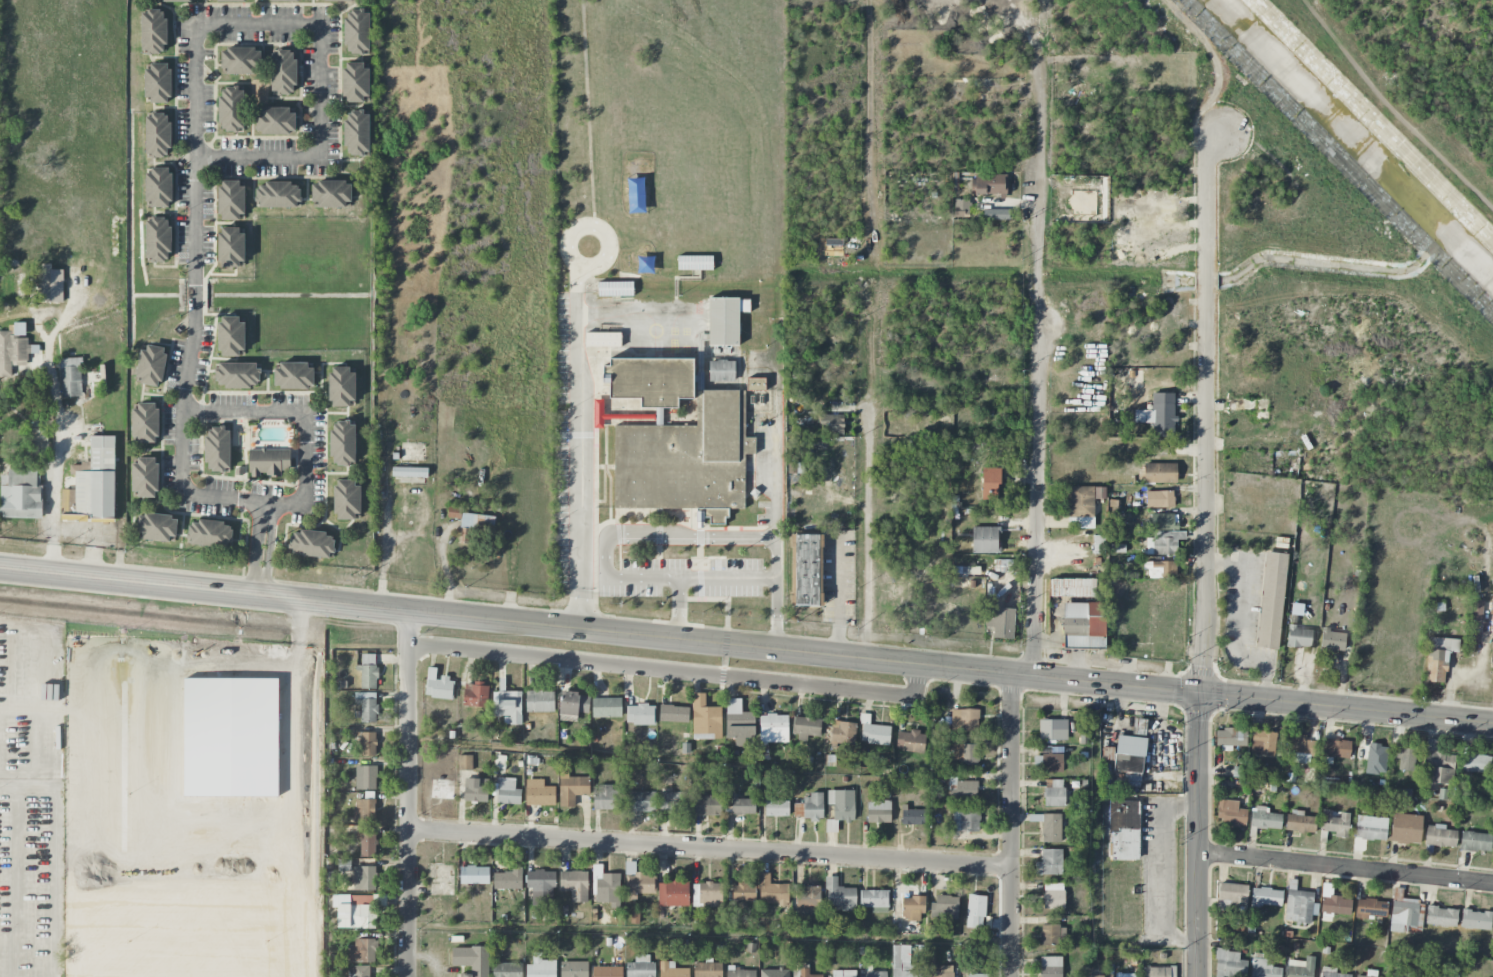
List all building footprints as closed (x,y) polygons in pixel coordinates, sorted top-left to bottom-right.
[(142,54),(167,54),(166,19),(162,19),(162,11),(141,11),(142,54)] [(346,55),(369,54),(369,11),(346,11),(346,55)] [(223,74),(261,73),(260,48),(222,49),(223,74)] [(295,59),(292,59),(292,52),(272,52),(272,95),(295,95),(295,59)] [(146,102),(170,102),(170,64),(146,64),(146,102)] [(369,65),(343,65),(343,103),(368,103),(369,65)] [(219,131),(243,131),(244,89),(220,88),(219,131)] [(295,135),(295,109),(258,109),(257,134),(295,135)] [(344,147),(349,147),(349,156),(369,156),(369,112),(345,112),(344,147)] [(145,157),(170,158),(170,115),(146,114),(145,157)] [(146,206),(171,206),(172,168),(147,168),(146,206)] [(1006,195),(1006,175),(972,174),(971,194),(1006,195)] [(244,182),(219,182),(219,220),(244,220),(244,182)] [(351,207),(351,182),(314,182),(313,206),(351,207)] [(300,208),(300,184),(264,183),(264,188),(258,187),(257,208),(300,208)] [(969,200),(954,200),(954,217),(969,217),(969,200)] [(1009,220),(1010,210),(983,210),(983,220),(1009,220)] [(146,219),(146,262),(167,262),(166,253),(171,253),(170,219),(146,219)] [(219,266),(244,266),(244,228),(219,228),(219,266)] [(713,257),(677,256),(677,270),(712,271),(713,257)] [(63,270),(40,270),(41,303),(63,303),(63,270)] [(597,297),(633,297),(633,282),(597,283),(597,297)] [(741,298),(708,299),(708,346),(739,345),(738,312),(749,312),(749,306),(741,306),(741,298)] [(243,317),(219,317),(219,357),(242,357),(243,317)] [(11,377),(11,363),(19,363),(19,361),(28,360),(28,354),(37,354),(37,345),(26,345),(26,323),(13,323),(13,331),(0,332),(0,378),(11,377)] [(620,348),(621,333),(585,333),(585,347),(620,348)] [(135,381),(159,386),(167,349),(143,344),(135,381)] [(60,359),(61,397),(81,397),(80,358),(60,359)] [(734,382),(734,361),(708,361),(708,382),(734,382)] [(259,364),(216,363),(216,388),(258,388),(259,364)] [(275,364),(276,389),(314,388),(313,364),(275,364)] [(353,368),(330,367),(329,407),(353,407),(353,368)] [(765,378),(746,379),(746,391),(765,391),(765,378)] [(614,509),(705,509),(704,516),(710,516),(710,525),(725,525),(725,518),(729,518),(729,510),(744,510),(745,455),(755,455),(755,438),(745,438),(745,391),(696,391),(696,426),(614,426),(614,509)] [(1174,394),(1152,394),(1152,411),(1145,411),(1145,424),(1154,424),(1153,436),(1174,436),(1174,394)] [(134,444),(158,443),(157,403),(134,404),(134,444)] [(819,435),(843,434),(843,415),(819,415),(819,435)] [(330,465),(354,465),(355,423),(331,422),(330,465)] [(230,429),(206,429),(206,472),(230,472),(230,429)] [(290,471),(290,449),(249,450),(249,476),(281,475),(280,471),(290,471)] [(158,459),(134,458),(133,498),(157,498),(158,459)] [(1144,483),(1176,483),(1177,464),(1144,463),(1144,483)] [(428,468),(392,467),(391,477),(427,478),(428,468)] [(981,500),(998,500),(999,469),(982,469),(981,500)] [(41,519),(42,486),(36,486),(37,470),(8,470),(8,477),(1,476),(0,518),(41,519)] [(358,480),(335,480),(334,520),(358,520),(358,480)] [(1093,529),(1094,499),(1105,500),(1106,488),(1069,487),(1069,529),(1093,529)] [(1146,508),(1174,508),(1174,491),(1146,492),(1146,508)] [(463,514),(463,507),(448,506),(447,519),(468,520),(467,529),(493,531),(494,516),(463,514)] [(176,537),(178,517),(144,513),(140,539),(169,543),(169,536),(176,537)] [(1151,530),(1177,530),(1178,514),(1151,513),(1151,530)] [(224,522),(190,520),(188,545),(231,547),(232,528),(224,527),(224,522)] [(972,553),(997,554),(998,527),(972,527),(972,553)] [(326,534),(290,531),(288,556),(332,559),(334,538),(326,537),(326,534)] [(1178,532),(1152,532),(1152,539),(1146,539),(1146,554),(1178,555),(1178,532)] [(822,535),(794,535),(793,606),(821,607),(822,535)] [(1255,648),(1278,650),(1287,555),(1265,552),(1255,648)] [(1012,560),(995,560),(995,572),(1012,572),(1012,560)] [(1146,579),(1176,578),(1176,562),(1143,562),(1143,571),(1146,571),(1146,579)] [(1095,597),(1095,579),(1049,579),(1049,597),(1095,597)] [(1470,620),(1482,620),(1483,601),(1471,601),(1470,620)] [(1063,603),(1063,648),(1105,648),(1105,603),(1063,603)] [(1014,608),(988,608),(987,639),(1013,639),(1014,608)] [(1310,648),(1311,628),(1288,627),(1287,647),(1310,648)] [(1319,650),(1343,653),(1346,633),(1322,630),(1319,650)] [(1425,682),(1445,683),(1446,653),(1458,653),(1459,639),(1430,638),(1429,651),(1427,651),(1425,682)] [(360,689),(376,690),(377,655),(361,655),(361,669),(360,689)] [(453,699),(454,679),(437,678),(438,668),(427,668),(425,697),(453,699)] [(521,692),(505,692),(505,679),(499,679),(499,693),(492,693),(492,717),(505,717),(505,725),(521,725),(521,692)] [(463,706),(488,707),(489,686),(464,685),(463,706)] [(526,713),(554,712),(554,691),(526,692),(526,713)] [(590,696),(577,696),(577,692),(561,691),(560,715),(578,716),(578,713),(589,713),(590,696)] [(376,693),(355,693),(355,705),(360,705),(361,723),(377,722),(376,693)] [(721,707),(705,708),(705,693),(692,693),(692,740),(721,739),(721,707)] [(592,718),(622,717),(621,698),(592,699),(592,718)] [(754,739),(755,712),(741,712),(741,699),(726,699),(725,739),(735,739),(734,747),(744,747),(744,738),(754,739)] [(654,725),(654,706),(626,705),(626,725),(654,725)] [(659,722),(688,723),(689,707),(659,706),(659,722)] [(951,731),(979,730),(978,709),(951,710),(951,731)] [(860,744),(889,745),(890,726),(869,725),(870,715),(861,714),(860,744)] [(759,716),(759,743),(788,743),(788,715),(759,716)] [(807,739),(807,736),(820,737),(822,720),(794,716),(791,737),(807,739)] [(1146,736),(1146,720),(1133,719),(1132,735),(1146,736)] [(1067,720),(1039,720),(1039,740),(1068,740),(1067,720)] [(854,745),(855,723),(832,722),(831,743),(854,745)] [(1246,747),(1246,732),(1236,732),(1236,730),(1216,729),(1216,746),(1246,747)] [(1273,757),(1276,733),(1253,730),(1250,754),(1273,757)] [(910,731),(910,733),(898,732),(895,750),(923,754),(926,733),(910,731)] [(375,757),(376,733),(361,733),(360,757),(375,757)] [(1314,757),(1316,741),(1305,740),(1305,736),(1289,734),(1287,754),(1314,757)] [(1113,771),(1130,773),(1129,784),(1138,785),(1139,776),(1142,776),(1145,738),(1117,736),(1113,771)] [(1350,758),(1350,741),(1324,740),(1323,757),(1350,758)] [(978,744),(953,745),(953,764),(978,764),(978,744)] [(1415,771),(1416,746),(1392,746),(1391,758),(1398,758),(1397,770),(1415,771)] [(1453,785),(1455,753),(1427,751),(1425,784),(1453,785)] [(1062,773),(1063,755),(1034,754),(1033,772),(1062,773)] [(500,770),(502,757),(495,755),(493,769),(500,770)] [(1465,772),(1490,773),(1490,756),(1465,755),(1465,772)] [(472,771),(472,756),(458,756),(458,771),(472,771)] [(359,790),(376,790),(376,766),(360,766),(359,790)] [(559,807),(575,807),(574,796),(589,796),(589,777),(568,778),(568,770),(558,770),(559,807)] [(515,789),(515,779),(497,778),(496,804),(520,805),(521,790),(515,789)] [(464,802),(487,803),(488,779),(465,779),(464,802)] [(555,787),(543,787),(543,780),(526,779),(525,805),(555,806),(555,787)] [(1064,806),(1064,780),(1044,780),(1045,807),(1064,806)] [(977,781),(949,781),(949,799),(977,800),(977,781)] [(612,790),(612,786),(595,785),(594,810),(621,811),(622,791),(612,790)] [(854,790),(827,791),(827,805),(833,805),(833,821),(854,820),(854,790)] [(655,793),(627,792),(627,812),(655,813),(655,793)] [(659,813),(687,813),(687,793),(659,792),(659,813)] [(823,795),(803,794),(803,804),(794,804),(794,819),(822,820),(823,795)] [(722,796),(693,796),(693,816),(722,816),(722,796)] [(755,814),(755,798),(731,798),(731,815),(755,814)] [(375,800),(355,799),(354,822),(374,823),(375,800)] [(789,800),(765,800),(765,816),(788,817),(789,800)] [(1217,826),(1246,827),(1246,809),(1238,809),(1238,801),(1218,800),(1217,826)] [(891,802),(867,801),(866,823),(890,824),(891,802)] [(1139,801),(1106,801),(1106,860),(1139,861),(1139,801)] [(1282,814),(1265,813),(1265,808),(1251,807),(1250,827),(1280,830),(1282,814)] [(901,825),(925,825),(925,808),(902,808),(901,825)] [(1302,816),(1303,811),(1288,810),(1286,831),(1314,834),(1316,818),(1302,816)] [(1387,819),(1371,818),(1371,811),(1357,810),(1355,839),(1386,841),(1387,819)] [(952,811),(952,832),(979,832),(979,812),(952,811)] [(1389,840),(1419,844),(1423,817),(1392,813),(1389,840)] [(1061,843),(1060,815),(1042,815),(1042,843),(1061,843)] [(1457,831),(1444,830),(1444,826),(1426,825),(1424,846),(1456,847),(1457,831)] [(1490,854),(1492,835),(1461,831),(1458,849),(1490,854)] [(375,833),(360,833),(360,857),(376,857),(375,833)] [(1062,850),(1041,849),(1041,862),(1035,862),(1035,875),(1062,875),(1062,850)] [(634,863),(625,863),(625,876),(635,876),(634,863)] [(594,903),(619,903),(619,874),(602,874),(602,865),(594,865),(594,903)] [(353,891),(376,891),(376,867),(354,867),(353,891)] [(459,884),(489,885),(489,867),(460,867),(459,884)] [(521,890),(522,869),(512,869),(512,873),(494,873),(493,889),(521,890)] [(531,888),(532,906),(554,906),(553,871),(527,871),(527,888),(531,888)] [(587,872),(559,872),(558,891),(571,892),(571,902),(587,903),(587,872)] [(788,884),(770,885),(769,873),(759,874),(759,905),(788,904),(788,884)] [(636,894),(654,894),(654,876),(645,876),(645,874),(627,874),(627,900),(636,900),(636,894)] [(837,877),(825,877),(826,905),(835,904),(835,911),(856,911),(856,887),(838,888),(837,877)] [(657,882),(658,907),(689,906),(688,881),(657,882)] [(693,883),(692,907),(722,907),(722,883),(693,883)] [(755,901),(755,884),(732,883),(732,901),(755,901)] [(1063,909),(1064,884),(1043,884),(1043,909),(1063,909)] [(820,888),(795,888),(796,917),(820,916),(820,888)] [(1283,891),(1252,888),(1250,905),(1281,908),(1283,891)] [(888,913),(888,891),(860,890),(860,908),(871,908),(871,913),(888,913)] [(1284,921),(1310,924),(1311,915),(1317,916),(1318,904),(1312,904),(1314,893),(1288,890),(1284,921)] [(977,917),(985,917),(986,896),(967,895),(966,928),(977,928),(977,917)] [(375,929),(376,903),(368,903),(369,896),(333,896),(333,907),(337,907),(337,928),(375,929)] [(930,918),(958,918),(958,897),(935,896),(935,903),(930,903),(930,918)] [(924,898),(902,897),(901,920),(923,921),(924,898)] [(1350,915),(1351,898),(1321,897),(1320,913),(1350,915)] [(1387,901),(1356,899),(1355,919),(1367,920),(1367,916),(1386,918),(1387,901)] [(1457,909),(1426,907),(1425,925),(1456,927),(1457,909)] [(1490,930),(1491,912),(1461,911),(1460,929),(1490,930)] [(1040,926),(1041,945),(1066,944),(1065,925),(1040,926)] [(349,963),(375,964),(376,940),(354,939),(354,952),(349,952),(349,963)] [(924,968),(909,968),(910,946),(892,946),(892,976),(924,976),(924,968)] [(488,947),(452,948),(452,967),(471,967),(471,976),(488,976),(488,947)] [(1216,950),(1214,976),(1222,976),(1246,976),(1246,961),(1239,961),(1239,951),(1216,950)] [(556,961),(543,961),(543,952),(533,952),(533,965),(527,965),(526,976),(556,976),(556,961)] [(1272,968),(1273,960),(1264,960),(1265,954),(1252,954),(1250,976),(1281,976),(1281,968),(1272,968)] [(649,963),(649,956),(635,955),(635,963),(625,963),(625,976),(655,976),(655,963),(649,963)] [(926,955),(926,976),(953,976),(953,966),(936,966),(936,956),(926,955)] [(1287,961),(1286,976),(1313,976),(1314,957),(1305,956),(1305,961),(1287,961)] [(1062,957),(1041,957),(1041,976),(1061,976),(1062,957)] [(588,962),(561,961),(560,976),(588,976),(588,962)] [(675,969),(675,962),(659,962),(659,976),(689,976),(689,969),(675,969)] [(722,963),(711,963),(694,962),(694,976),(722,976),(722,963)] [(522,963),(492,964),(493,976),(522,976),(522,963)] [(370,966),(349,966),(349,976),(370,976),(370,966)] [(738,971),(738,966),(726,966),(726,976),(755,976),(755,971),(738,971)] [(622,967),(594,967),(594,976),(622,976),(622,967)] [(1175,967),(1142,967),(1143,976),(1176,976),(1175,967)] [(1351,975),(1335,974),(1336,968),(1322,967),(1321,976),(1351,976),(1351,975)] [(822,975),(809,975),(808,968),(799,968),(799,976),(822,976),(822,975)]
